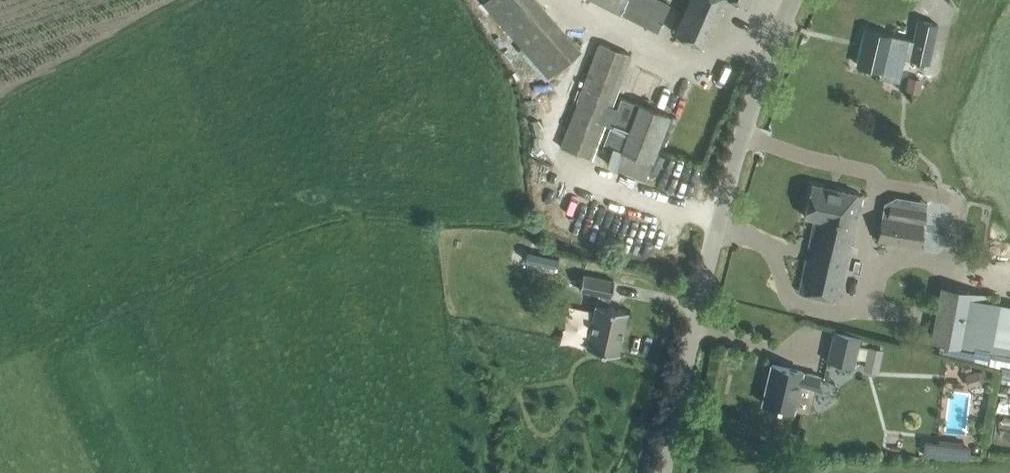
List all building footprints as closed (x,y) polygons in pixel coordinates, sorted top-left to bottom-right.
[(580,49),(536,0),(484,0),(482,1),(548,77),(580,49)] [(621,11),(657,29),(670,4),(662,0),(627,0),(621,11)] [(675,33),(705,46),(725,0),(689,0),(675,33)] [(928,63),(937,24),(918,19),(909,59),(928,63)] [(856,64),(876,68),(883,70),(887,54),(897,56),(901,38),(864,29),(856,64)] [(611,105),(627,62),(630,54),(599,42),(561,147),(592,158),(604,124),(610,126),(604,142),(613,146),(607,163),(615,166),(615,167),(645,178),(669,114),(640,104),(639,104),(620,97),(616,107),(611,105)] [(908,88),(921,89),(922,76),(909,75),(908,88)] [(837,301),(862,195),(811,183),(804,215),(814,218),(809,246),(812,248),(810,260),(806,259),(800,291),(819,295),(837,301)] [(877,240),(919,247),(926,208),(894,204),(882,211),(877,240)] [(579,289),(598,294),(597,304),(595,303),(586,346),(617,353),(627,310),(607,306),(610,296),(614,281),(582,274),(579,289)] [(929,340),(991,350),(998,302),(996,301),(997,295),(938,284),(929,340)] [(853,366),(860,336),(833,330),(826,360),(853,366)] [(878,372),(883,348),(867,345),(862,369),(878,372)] [(809,411),(813,389),(816,390),(819,376),(801,372),(801,371),(772,364),(763,403),(792,410),(793,407),(809,411)] [(925,453),(970,460),(972,445),(927,438),(925,453)]
